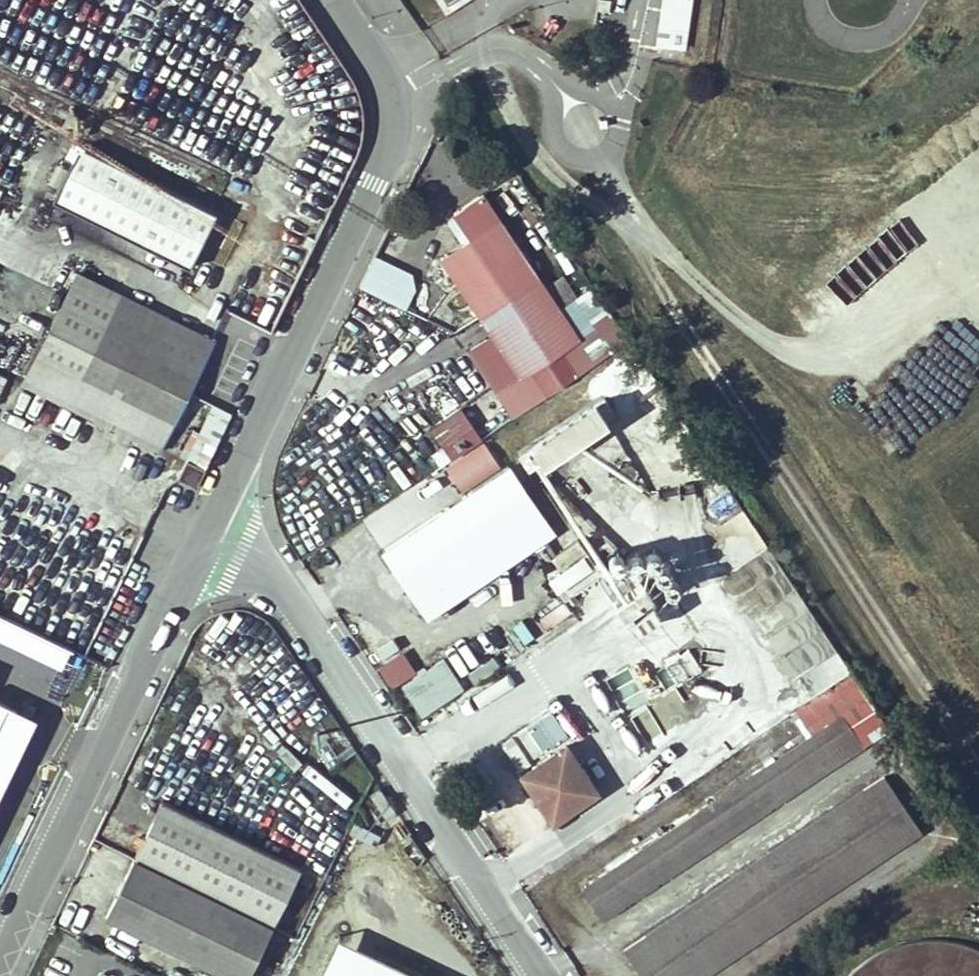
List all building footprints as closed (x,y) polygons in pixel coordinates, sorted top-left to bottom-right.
[(444,0),(434,0),(444,16),(470,0),(453,0),(447,4),(444,0)] [(655,47),(687,51),(693,0),(661,0),(655,47)] [(51,195),(193,257),(218,201),(76,138),(51,195)] [(473,349),(501,391),(580,338),(484,194),(454,214),(472,241),(443,260),(493,336),(473,349)] [(282,228),(238,322),(270,337),(314,244),(282,228)] [(414,301),(420,292),(374,258),(369,269),(414,301)] [(213,341),(77,276),(24,388),(158,452),(213,341)] [(239,353),(188,460),(206,469),(257,362),(239,353)] [(514,447),(526,465),(612,407),(598,386),(529,432),(531,435),(514,447)] [(206,469),(188,460),(179,479),(197,487),(206,469)] [(555,534),(510,466),(385,550),(430,618),(555,534)] [(388,505),(366,526),(375,535),(397,514),(388,505)] [(582,543),(547,575),(586,617),(611,594),(640,624),(672,594),(666,587),(686,568),(651,532),(631,551),(618,537),(596,558),(582,543)] [(795,588),(746,616),(783,679),(800,669),(813,691),(844,673),(795,588)] [(539,606),(543,623),(570,617),(566,600),(539,606)] [(0,605),(0,627),(64,656),(72,637),(0,605)] [(376,667),(392,686),(417,665),(401,646),(376,667)] [(692,649),(613,675),(635,740),(690,722),(676,680),(700,672),(692,649)] [(421,715),(465,687),(445,654),(400,682),(421,715)] [(35,718),(0,700),(0,789),(35,718)] [(565,731),(578,727),(569,704),(531,718),(542,746),(567,736),(565,731)] [(586,888),(606,918),(865,744),(845,715),(586,888)] [(514,760),(526,754),(517,734),(505,740),(514,760)] [(556,822),(600,792),(568,745),(524,775),(537,794),(543,789),(549,799),(543,803),(556,822)] [(321,766),(315,773),(342,799),(349,792),(321,766)] [(886,775),(626,949),(643,975),(706,975),(922,830),(886,775)] [(537,794),(543,803),(549,799),(543,789),(537,794)] [(297,869),(162,804),(149,830),(284,896),(297,869)] [(149,830),(108,916),(232,975),(247,975),(284,896),(149,830)] [(320,975),(421,975),(339,936),(320,975)]
